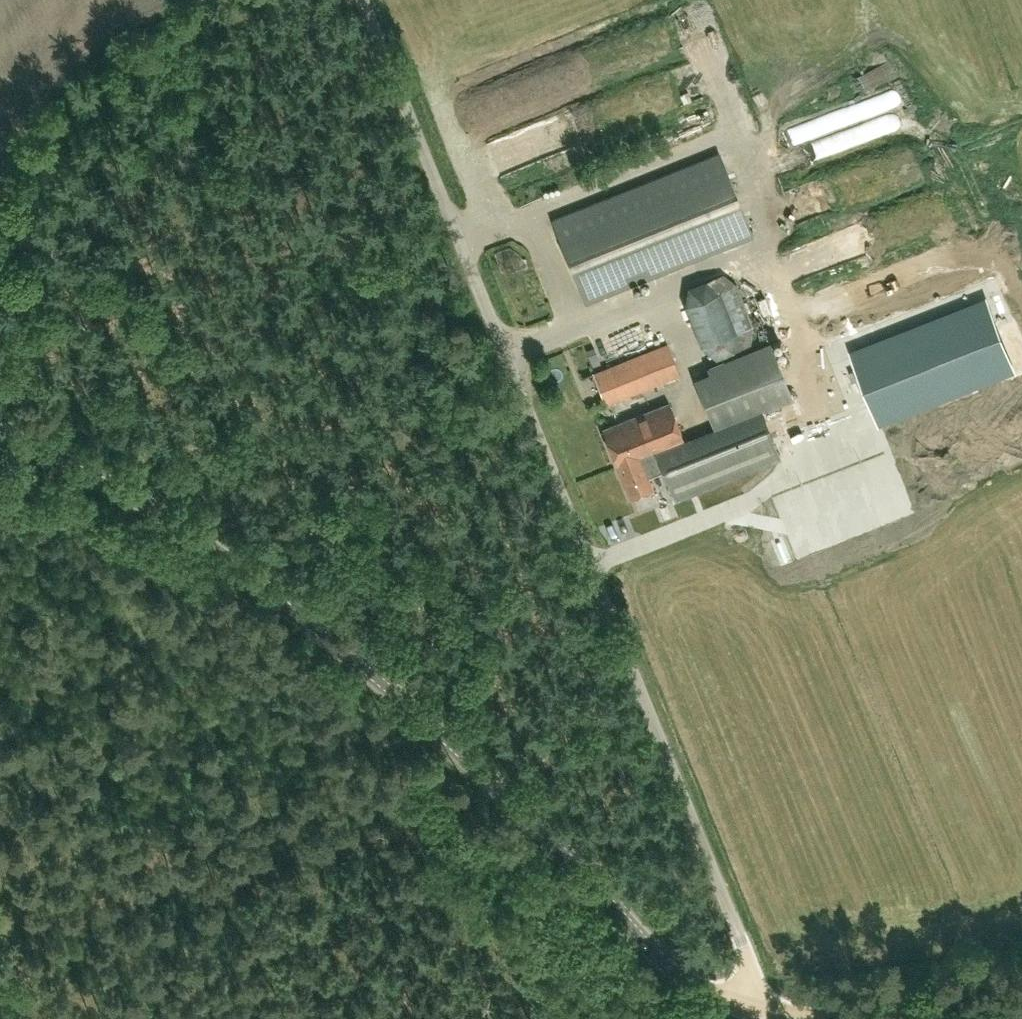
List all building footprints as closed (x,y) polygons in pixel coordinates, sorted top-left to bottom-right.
[(750,231),(719,152),(551,218),(582,298),(616,284),(750,231)] [(820,185),(840,182),(839,173),(854,172),(852,153),(835,155),(836,169),(818,171),(820,185)] [(885,177),(893,169),(883,159),(875,168),(885,177)] [(722,276),(706,283),(703,281),(686,287),(682,308),(699,348),(716,359),(731,353),(731,349),(749,341),(752,328),(735,285),(722,276)] [(859,352),(882,416),(997,373),(973,309),(859,352)] [(605,404),(679,375),(667,344),(593,373),(605,404)] [(708,372),(693,377),(713,431),(682,442),(668,404),(603,429),(617,466),(618,466),(629,498),(652,489),(643,465),(659,459),(674,497),(778,459),(760,413),(791,401),(770,344),(707,367),(708,372)]
